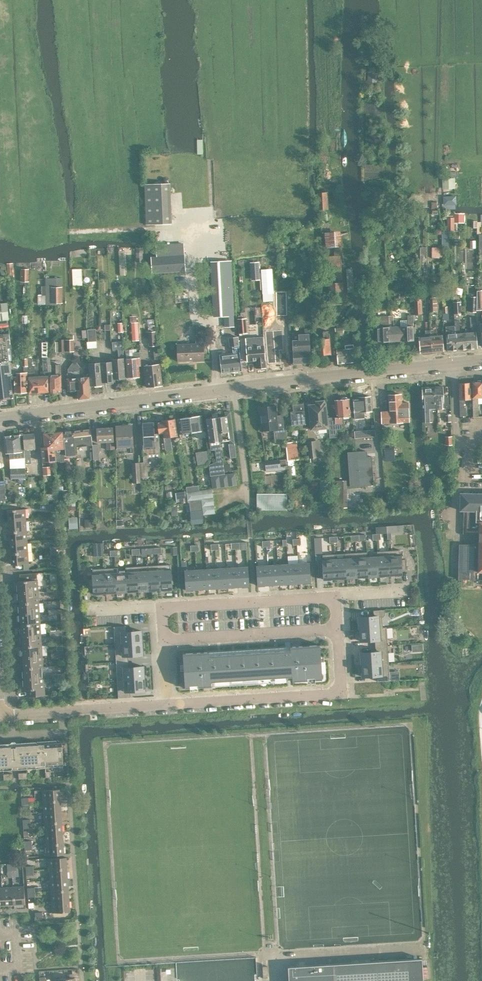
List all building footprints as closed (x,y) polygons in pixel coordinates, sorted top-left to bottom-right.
[(442,178),(442,189),(455,188),(455,177),(442,178)] [(172,223),(170,183),(144,184),(146,224),(172,223)] [(328,208),(327,191),(316,192),(317,209),(328,208)] [(439,209),(431,209),(431,219),(440,218),(439,209)] [(455,212),(454,212),(454,223),(457,223),(464,223),(464,213),(455,212)] [(451,234),(451,231),(453,231),(453,223),(453,217),(446,217),(446,231),(442,231),(442,246),(448,246),(448,238),(447,238),(447,234),(449,234),(451,234)] [(324,232),(324,235),(326,248),(342,246),(340,230),(324,232)] [(152,272),(184,269),(182,243),(163,244),(163,256),(151,257),(152,272)] [(329,302),(343,301),(340,255),(339,255),(338,248),(333,248),(334,255),(319,256),(320,268),(326,268),(329,302)] [(224,326),(233,325),(229,261),(205,262),(208,316),(224,315),(224,326)] [(258,262),(250,262),(250,271),(259,270),(258,262)] [(72,285),(82,284),(81,268),(71,269),(72,285)] [(261,269),(263,293),(273,292),(271,268),(261,269)] [(62,277),(46,278),(46,294),(46,303),(46,305),(55,305),(55,301),(62,301),(62,277)] [(276,315),(287,315),(286,295),(278,296),(278,305),(276,305),(276,315)] [(459,302),(452,303),(453,325),(457,349),(467,348),(465,331),(459,332),(457,313),(460,313),(459,302)] [(387,309),(376,310),(376,328),(377,340),(389,339),(388,316),(387,309)] [(400,320),(401,326),(400,326),(400,339),(412,338),(411,315),(407,315),(407,319),(400,320)] [(388,316),(389,339),(400,339),(400,326),(393,327),(392,316),(388,316)] [(247,332),(246,317),(238,318),(239,333),(247,332)] [(465,331),(467,348),(476,347),(474,323),(471,317),(469,317),(470,327),(471,331),(465,331)] [(309,363),(307,334),(309,333),(308,319),(305,319),(306,328),(304,328),(305,333),(299,333),(299,332),(292,332),(293,358),(292,358),(292,364),(309,363)] [(447,350),(457,349),(453,325),(444,326),(447,350)] [(196,343),(177,343),(178,361),(192,360),(192,361),(204,360),(203,348),(205,348),(205,326),(196,326),(197,334),(195,334),(196,343)] [(96,341),(95,329),(87,329),(88,341),(96,341)] [(282,329),(264,330),(267,363),(280,362),(279,349),(283,349),(282,329)] [(443,350),(443,349),(441,334),(435,335),(434,329),(430,330),(431,351),(443,350)] [(418,336),(420,353),(431,351),(430,330),(424,330),(424,336),(418,336)] [(155,331),(148,332),(149,346),(153,346),(154,359),(160,358),(159,345),(156,345),(155,331)] [(316,355),(330,353),(327,331),(322,331),(322,338),(314,339),(316,355)] [(14,373),(9,334),(0,335),(0,399),(12,397),(9,374),(14,373)] [(65,334),(66,351),(74,351),(74,334),(65,334)] [(239,345),(238,336),(229,337),(230,346),(232,346),(233,353),(219,354),(221,372),(242,370),(240,352),(239,352),(239,345)] [(256,360),(256,368),(265,367),(262,336),(252,337),(252,341),(245,341),(247,361),(256,360)] [(111,359),(111,361),(112,378),(113,378),(124,377),(122,341),(112,341),(113,349),(117,349),(118,358),(111,359)] [(42,342),(43,376),(39,377),(39,394),(48,393),(48,391),(47,364),(46,342),(42,342)] [(336,349),(337,364),(354,361),(352,344),(344,345),(344,348),(336,349)] [(138,365),(140,365),(139,351),(132,352),(133,357),(125,358),(126,378),(128,378),(128,379),(132,378),(133,377),(139,377),(138,365)] [(22,365),(24,365),(24,372),(16,372),(16,376),(14,376),(15,391),(27,391),(26,376),(27,376),(26,358),(22,358),(22,365)] [(28,376),(29,391),(29,394),(39,394),(39,377),(34,377),(34,365),(32,365),(31,358),(26,358),(27,376),(28,376)] [(90,397),(90,395),(90,393),(88,376),(79,377),(78,368),(79,366),(75,361),(72,361),(67,369),(67,378),(66,378),(67,390),(69,390),(70,392),(75,391),(76,390),(77,398),(90,397)] [(111,361),(100,362),(101,374),(104,374),(105,381),(113,380),(113,378),(112,378),(111,361)] [(101,381),(103,381),(105,381),(104,374),(101,374),(100,362),(88,363),(90,385),(101,384),(101,381)] [(143,365),(146,387),(162,385),(159,363),(143,365)] [(50,364),(49,364),(47,364),(48,391),(49,391),(49,393),(56,393),(56,391),(60,391),(60,364),(55,364),(55,374),(50,374),(50,364)] [(481,396),(481,380),(471,381),(472,394),(473,416),(478,416),(478,396),(481,396)] [(458,382),(460,415),(466,414),(465,407),(463,407),(463,398),(470,397),(469,382),(458,382)] [(432,407),(433,407),(434,407),(433,385),(422,386),(423,421),(432,421),(432,407)] [(434,407),(442,407),(448,407),(448,395),(443,396),(442,385),(433,385),(434,407)] [(381,411),(382,423),(409,421),(408,402),(402,402),(401,394),(389,394),(390,411),(381,411)] [(364,411),(371,411),(370,396),(359,397),(359,398),(353,399),(355,418),(365,417),(364,411)] [(336,417),(328,418),(330,438),(338,437),(336,423),(342,423),(341,417),(350,416),(349,398),(348,399),(346,397),(342,397),(341,399),(334,400),(336,417)] [(316,404),(309,404),(311,429),(328,427),(327,418),(325,403),(324,403),(324,400),(316,401),(316,404)] [(290,411),(292,426),(299,425),(300,430),(305,430),(303,402),(292,403),(293,411),(290,411)] [(260,407),(262,430),(274,429),(275,441),(285,440),(282,415),(275,415),(274,405),(260,407)] [(225,416),(217,417),(216,417),(219,441),(228,440),(229,444),(228,444),(230,458),(236,457),(229,411),(224,412),(225,416)] [(206,419),(209,443),(210,449),(215,449),(217,462),(210,465),(211,475),(210,475),(210,476),(211,476),(219,475),(224,474),(222,458),(221,459),(219,441),(216,417),(217,417),(216,413),(211,414),(212,418),(206,419)] [(191,432),(192,432),(203,430),(201,415),(189,417),(191,432)] [(179,434),(186,433),(191,432),(189,417),(177,418),(179,434)] [(157,423),(159,433),(163,433),(165,449),(171,449),(170,441),(169,441),(169,437),(177,436),(175,419),(161,421),(162,422),(157,423)] [(142,444),(143,454),(144,454),(145,456),(143,456),(143,462),(140,462),(141,477),(148,477),(148,466),(150,466),(150,467),(161,466),(159,433),(154,434),(154,423),(143,423),(144,444),(142,444)] [(117,447),(132,446),(131,425),(116,425),(117,447)] [(106,441),(106,447),(107,449),(114,449),(112,428),(96,429),(97,442),(106,441)] [(90,429),(77,431),(73,431),(75,446),(92,445),(90,429)] [(60,461),(65,461),(64,458),(61,432),(58,433),(58,431),(53,432),(54,447),(55,459),(55,458),(56,460),(60,460),(60,461)] [(75,446),(73,431),(64,432),(66,455),(75,455),(75,446)] [(55,459),(54,447),(53,432),(47,433),(47,434),(44,434),(45,447),(41,448),(43,461),(52,460),(52,459),(55,459)] [(22,435),(23,447),(24,458),(25,463),(31,462),(29,449),(35,448),(34,434),(22,435)] [(9,459),(17,459),(24,458),(23,447),(22,435),(5,436),(4,438),(5,454),(9,453),(9,459)] [(364,438),(355,439),(356,447),(356,449),(365,449),(364,438)] [(317,457),(315,440),(307,441),(309,458),(317,457)] [(286,442),(286,447),(287,460),(298,459),(296,441),(286,442)] [(365,451),(356,451),(356,454),(358,477),(359,485),(366,485),(365,477),(372,476),(371,457),(363,457),(362,454),(365,453),(365,451)] [(265,461),(266,471),(287,469),(286,459),(265,461)] [(141,477),(140,462),(132,462),(133,482),(141,482),(140,477),(141,477)] [(17,468),(10,468),(11,478),(23,478),(26,478),(25,467),(17,468)] [(236,484),(235,473),(227,474),(228,485),(236,484)] [(219,475),(221,486),(228,485),(227,474),(224,474),(219,475)] [(211,476),(213,487),(221,486),(219,475),(211,476)] [(332,489),(333,489),(334,489),(334,508),(347,507),(347,480),(332,480),(332,489)] [(328,482),(320,482),(320,490),(328,490),(328,482)] [(212,488),(200,490),(186,492),(188,502),(189,502),(201,500),(200,498),(213,496),(212,488)] [(59,500),(67,500),(66,490),(58,490),(59,500)] [(467,578),(473,578),(473,570),(481,571),(481,492),(462,491),(462,492),(460,491),(459,509),(463,509),(463,532),(474,532),(474,543),(459,543),(458,578),(467,578)] [(257,509),(287,509),(287,493),(257,493),(257,509)] [(213,496),(200,498),(201,500),(201,505),(214,504),(213,496)] [(198,510),(201,514),(203,514),(201,505),(201,500),(189,502),(190,511),(198,510)] [(203,514),(215,512),(214,504),(201,505),(203,514)] [(9,521),(26,519),(25,508),(8,509),(9,521)] [(9,521),(9,531),(26,530),(26,519),(9,521)] [(10,542),(27,541),(26,530),(9,531),(10,542)] [(11,553),(28,552),(27,541),(10,542),(11,553)] [(103,542),(95,543),(96,557),(104,557),(103,542)] [(399,549),(388,550),(390,575),(401,574),(400,554),(399,549)] [(388,550),(377,551),(378,556),(379,576),(390,575),(388,550)] [(367,551),(356,552),(356,557),(357,577),(368,576),(367,556),(367,551)] [(29,563),(28,552),(11,553),(11,564),(29,563)] [(356,552),(345,553),(345,558),(347,578),(357,577),(356,557),(356,552)] [(324,564),(322,564),(322,574),(324,574),(325,579),(336,578),(335,558),(334,553),(323,554),(324,564)] [(378,556),(367,556),(368,576),(379,576),(378,556)] [(345,558),(335,558),(336,578),(347,578),(345,558)] [(298,563),(299,583),(310,582),(309,562),(298,563)] [(279,584),(289,583),(288,563),(278,564),(279,584)] [(289,583),(299,583),(298,563),(288,563),(289,583)] [(169,564),(158,565),(158,569),(160,589),(171,589),(171,585),(173,584),(173,575),(170,575),(170,569),(169,564)] [(257,565),(258,585),(269,584),(268,564),(257,565)] [(268,564),(269,584),(279,584),(278,564),(268,564)] [(147,565),(137,566),(137,571),(138,591),(149,590),(148,570),(147,565)] [(158,565),(147,565),(148,570),(149,590),(160,589),(158,569),(158,565)] [(137,566),(126,567),(126,571),(127,591),(138,591),(137,571),(137,566)] [(226,567),(228,587),(238,586),(236,566),(226,567)] [(236,566),(238,586),(248,586),(247,566),(236,566)] [(115,567),(104,568),(105,573),(106,593),(117,592),(115,572),(115,567)] [(216,568),(217,588),(228,587),(226,567),(216,568)] [(94,578),(88,578),(89,589),(94,589),(95,593),(106,593),(105,573),(104,568),(93,569),(93,573),(94,578)] [(196,569),(197,589),(207,588),(206,568),(196,569)] [(206,568),(207,588),(217,588),(216,568),(206,568)] [(185,570),(186,590),(197,589),(196,569),(185,570)] [(126,571),(115,572),(117,592),(127,591),(126,571)] [(17,585),(17,586),(17,592),(38,591),(37,579),(37,572),(20,573),(20,581),(18,581),(18,585),(17,585)] [(38,591),(17,592),(18,599),(19,599),(20,603),(39,601),(38,591)] [(39,601),(20,603),(20,606),(18,606),(19,614),(39,612),(39,601)] [(39,612),(19,614),(19,621),(21,621),(21,624),(40,623),(39,612)] [(373,616),(358,617),(359,629),(383,627),(382,616),(382,615),(373,616)] [(40,623),(21,624),(21,628),(20,628),(20,635),(41,634),(40,623)] [(126,625),(115,626),(116,644),(142,642),(142,630),(126,631),(126,625)] [(383,627),(359,629),(359,640),(375,640),(387,639),(386,626),(383,627)] [(41,634),(20,635),(20,643),(22,643),(23,646),(42,645),(41,634)] [(142,642),(116,644),(117,662),(128,661),(128,655),(143,654),(142,642)] [(209,651),(183,653),(185,688),(211,686),(211,681),(292,676),(292,681),(322,679),(320,644),(290,646),(290,650),(209,655),(209,651)] [(42,645),(23,646),(23,649),(21,650),(21,657),(42,655),(42,645)] [(375,651),(360,652),(361,664),(389,662),(388,651),(375,651)] [(42,655),(21,657),(22,664),(24,664),(24,668),(43,666),(42,655)] [(128,661),(117,662),(118,679),(145,678),(144,666),(129,667),(128,661)] [(389,662),(361,664),(362,676),(377,675),(389,674),(389,662)] [(43,666),(24,668),(24,671),(22,671),(23,678),(44,677),(43,666)] [(45,695),(44,682),(44,677),(23,678),(23,686),(25,686),(25,690),(27,689),(28,696),(45,695)] [(145,678),(118,679),(119,697),(130,696),(130,690),(145,690),(145,678)] [(63,763),(63,761),(62,742),(0,746),(0,767),(63,763)] [(43,801),(60,800),(60,789),(42,790),(43,801)] [(44,812),(61,810),(60,800),(43,801),(44,812)] [(44,822),(62,821),(61,810),(44,812),(44,822)] [(45,833),(62,832),(62,821),(44,822),(45,833)] [(46,844),(63,843),(62,832),(45,833),(46,844)] [(46,844),(47,855),(64,854),(63,843),(46,844)] [(49,858),(50,869),(67,868),(66,857),(49,858)] [(50,869),(50,880),(68,878),(67,868),(50,869)] [(51,890),(68,889),(68,878),(50,880),(51,890)] [(13,887),(14,904),(25,903),(24,886),(13,887)] [(2,887),(3,905),(14,904),(13,887),(2,887)] [(52,901),(69,900),(68,889),(51,890),(52,901)] [(70,911),(69,900),(52,901),(53,912),(70,911)] [(289,964),(290,980),(424,980),(422,956),(289,964)]
